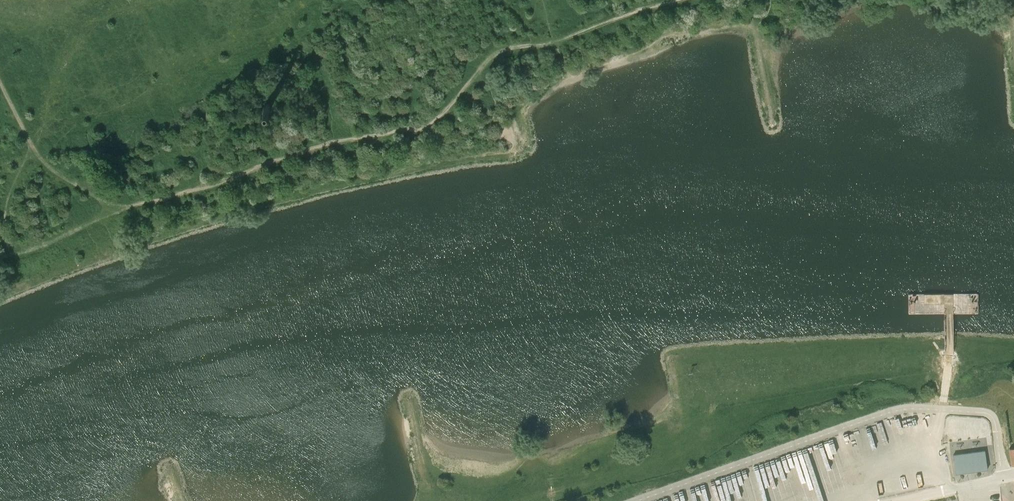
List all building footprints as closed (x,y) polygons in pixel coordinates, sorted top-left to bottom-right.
[(954,454),(956,473),(987,469),(985,450),(954,454)]
